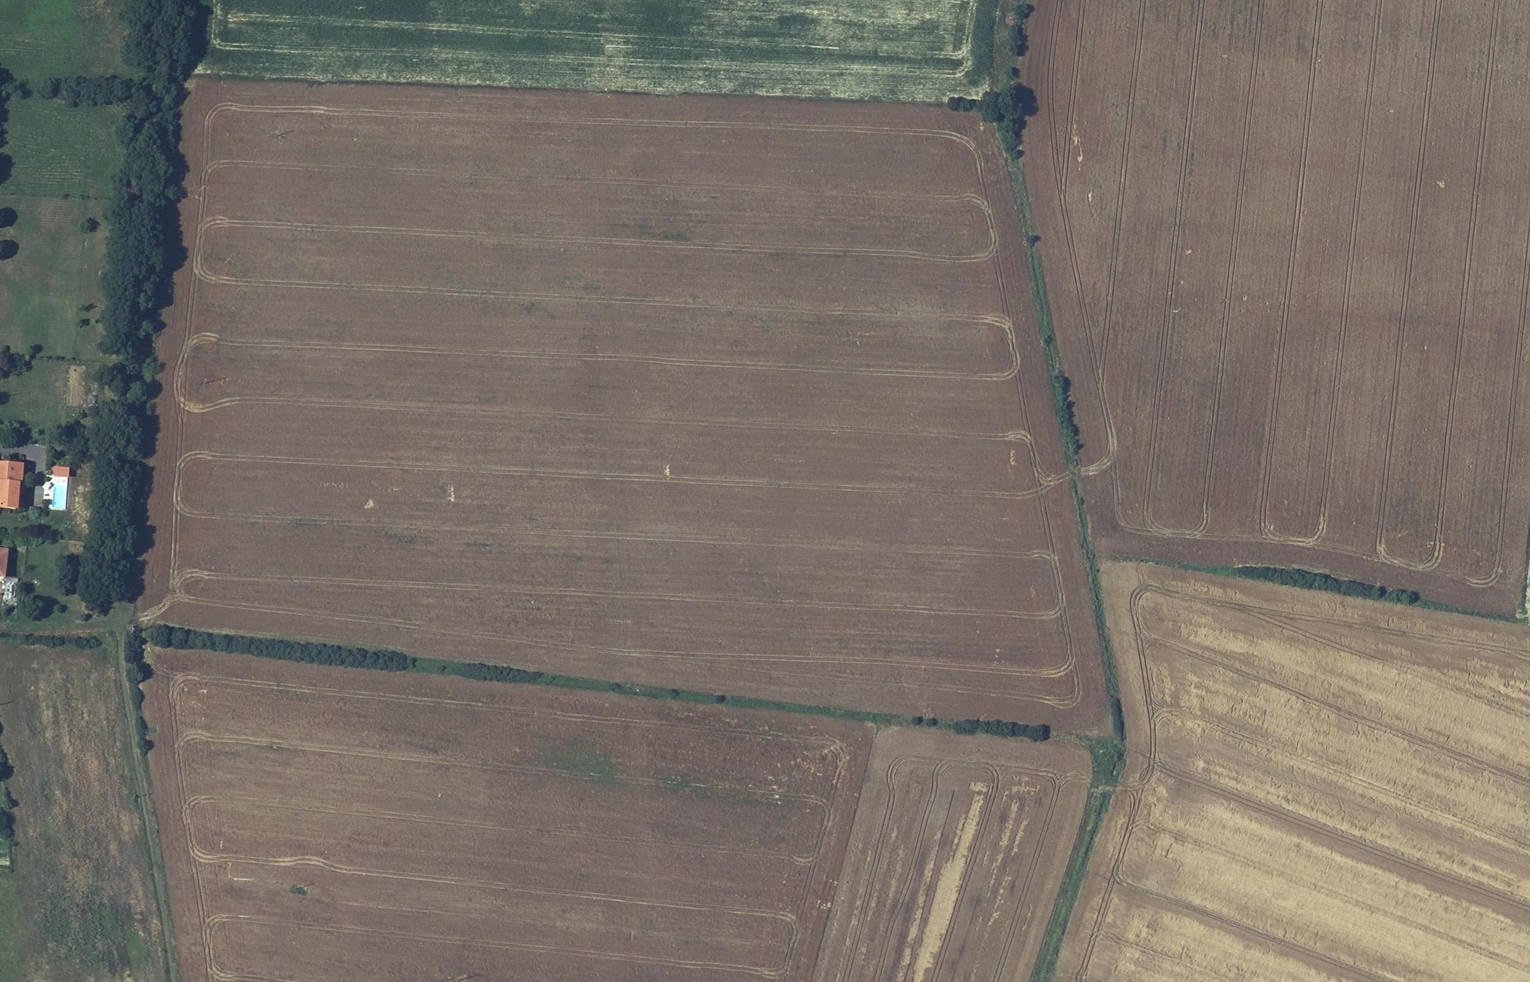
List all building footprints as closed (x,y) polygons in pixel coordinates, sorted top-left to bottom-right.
[(17,505),(18,484),(21,484),(23,465),(0,463),(0,504),(17,505)] [(64,508),(74,508),(75,500),(64,500),(64,508)]
